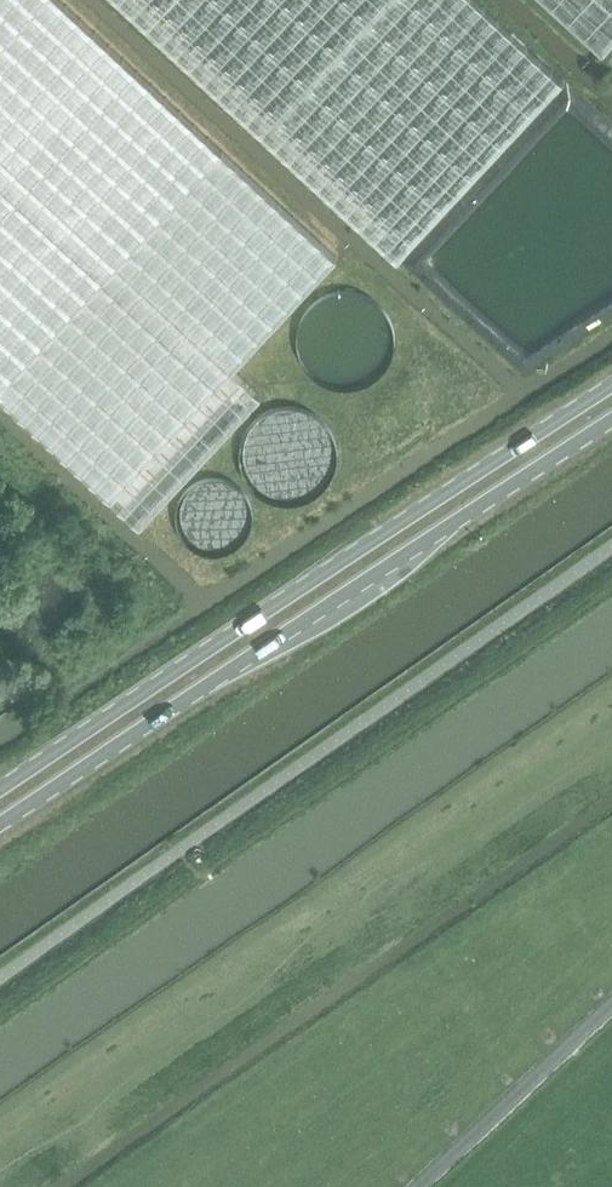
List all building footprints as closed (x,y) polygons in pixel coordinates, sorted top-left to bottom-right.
[(142,521),(265,387),(237,361),(341,249),(230,147),(98,25),(71,0),(0,0),(0,390),(142,521)] [(396,259),(562,80),(475,0),(118,0),(396,259)] [(603,50),(611,40),(611,0),(547,0),(603,50)]
